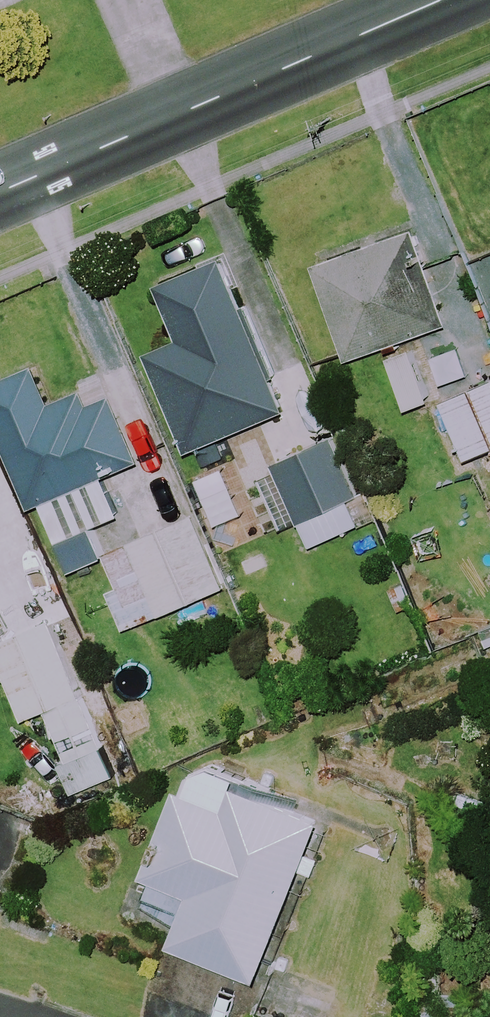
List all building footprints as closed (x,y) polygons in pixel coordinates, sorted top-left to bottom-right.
[(442,327),(409,236),(314,270),(347,362),(442,327)] [(282,410),(220,261),(159,286),(182,341),(143,357),(182,451),(282,410)] [(424,397),(410,353),(376,363),(390,407),(424,397)] [(109,396),(93,402),(88,390),(52,405),(36,368),(0,384),(0,434),(31,507),(40,503),(57,543),(122,516),(104,474),(136,461),(109,396)] [(438,403),(462,461),(489,450),(489,382),(438,403)] [(369,523),(335,440),(274,465),(308,548),(369,523)] [(224,586),(193,517),(93,562),(124,631),(224,586)] [(46,712),(65,758),(57,761),(71,795),(117,776),(52,621),(0,643),(0,656),(27,720),(46,712)] [(324,820),(190,766),(147,875),(195,894),(175,944),(260,978),(324,820)]
